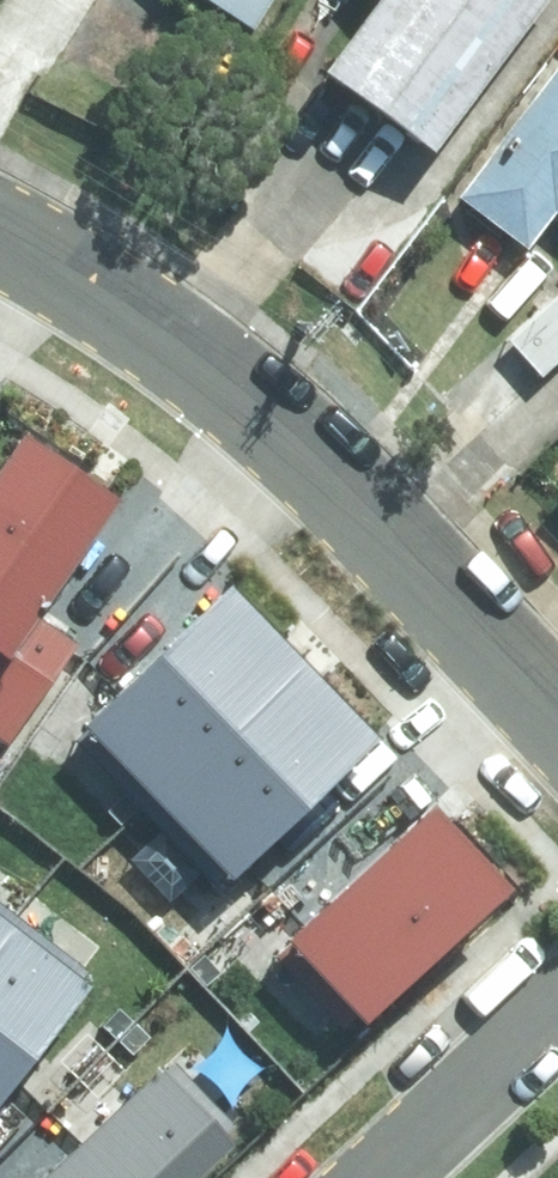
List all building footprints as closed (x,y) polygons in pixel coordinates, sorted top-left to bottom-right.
[(256,27),(273,0),(212,0),(256,27)] [(337,72),(437,146),(545,0),(390,0),(337,72)] [(468,196),(534,246),(557,214),(557,78),(468,196)] [(511,336),(543,371),(557,357),(557,293),(511,336)] [(0,452),(0,724),(7,729),(73,632),(30,603),(106,493),(14,431),(0,452)] [(84,716),(153,787),(293,653),(225,582),(84,716)] [(293,653),(153,787),(220,858),(361,723),(293,653)] [(285,927),(356,1003),(495,874),(423,798),(285,927)] [(79,967),(6,914),(0,923),(0,1072),(79,967)] [(224,1129),(155,1056),(24,1177),(172,1177),(224,1129)]
